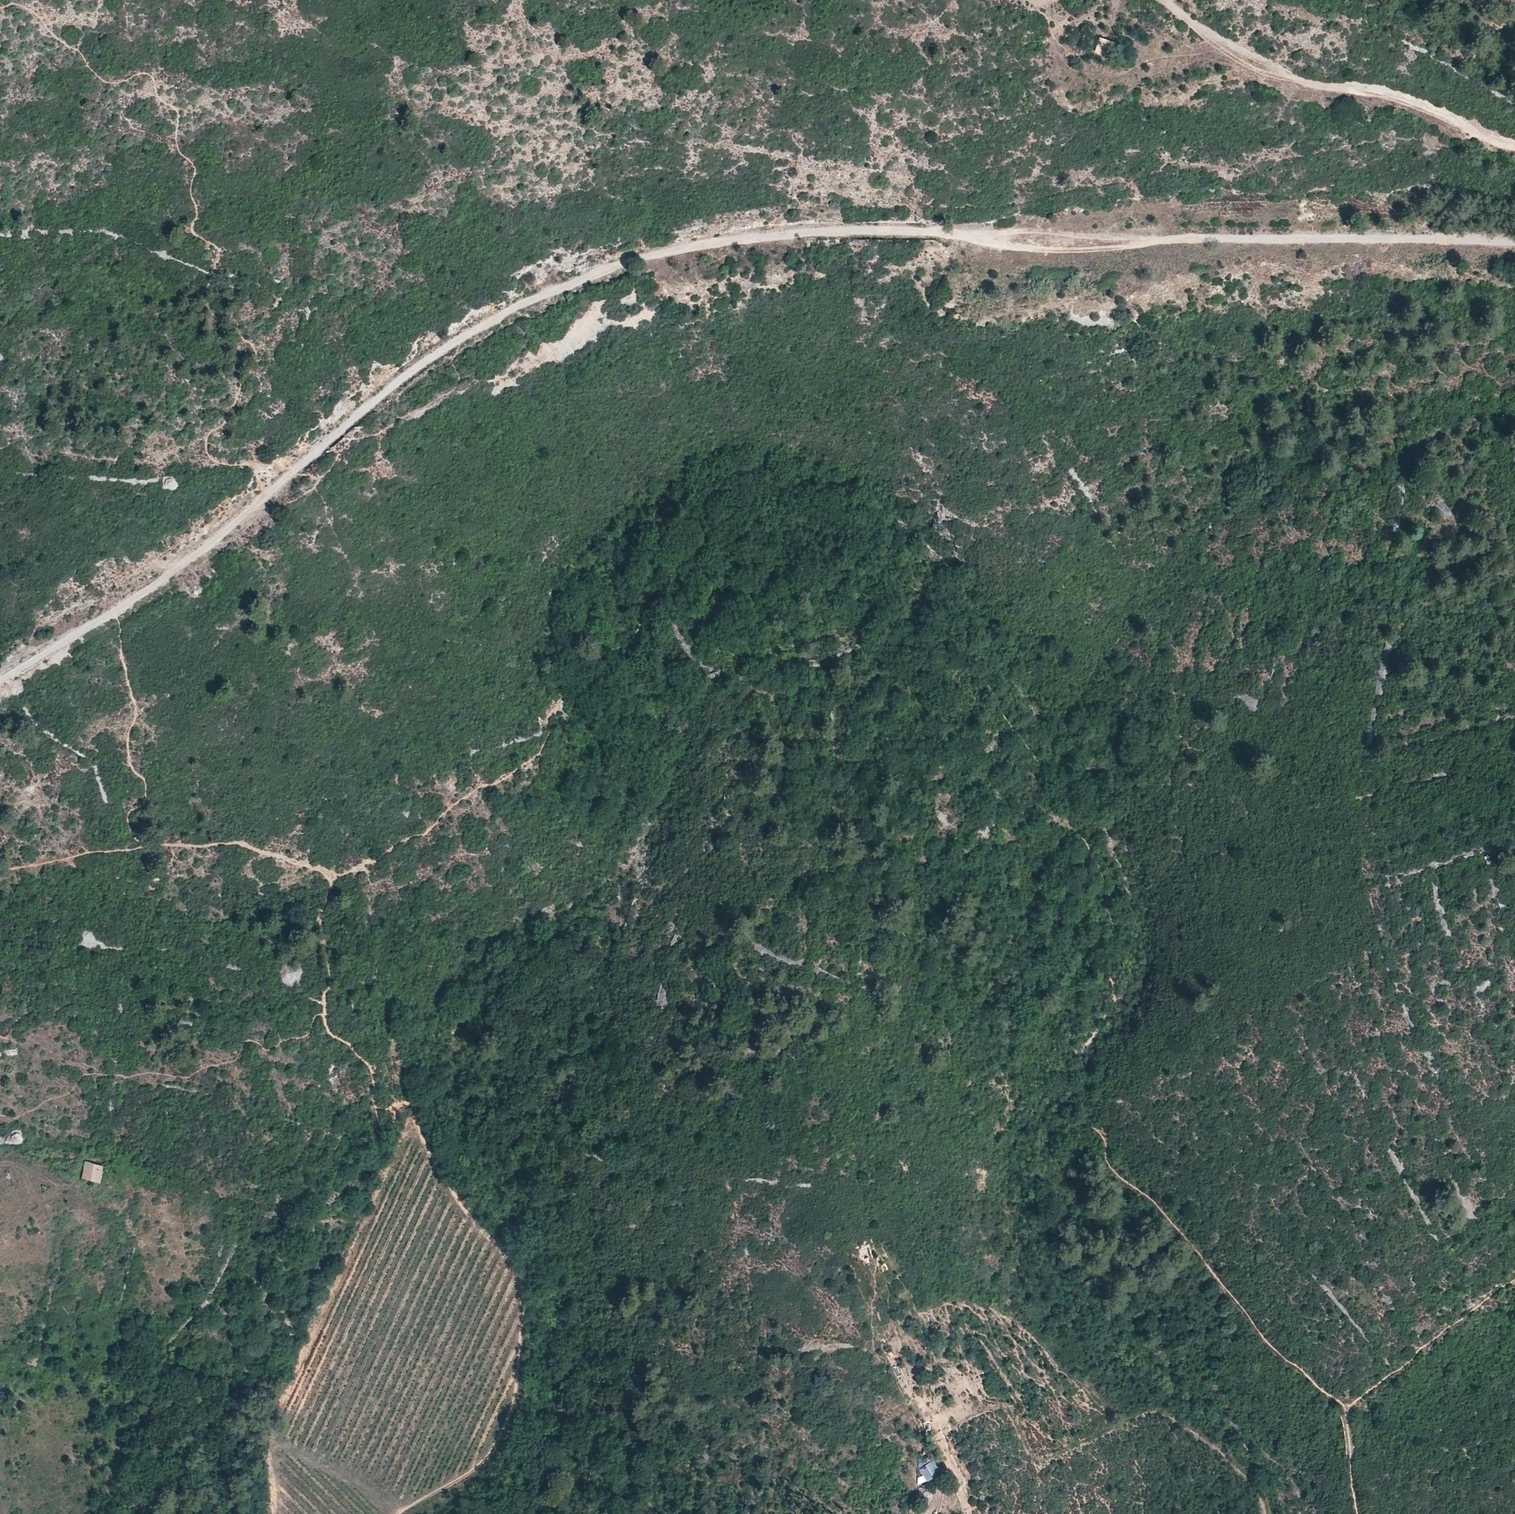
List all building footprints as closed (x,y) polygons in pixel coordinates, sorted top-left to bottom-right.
[(1107,55),(1112,40),(1098,35),(1093,50),(1107,55)] [(658,988),(659,1005),(666,1004),(665,987),(658,988)] [(103,1163),(83,1158),(80,1175),(99,1182),(103,1163)] [(940,1471),(929,1456),(923,1459),(921,1455),(919,1456),(919,1465),(923,1472),(928,1480),(940,1471)]
